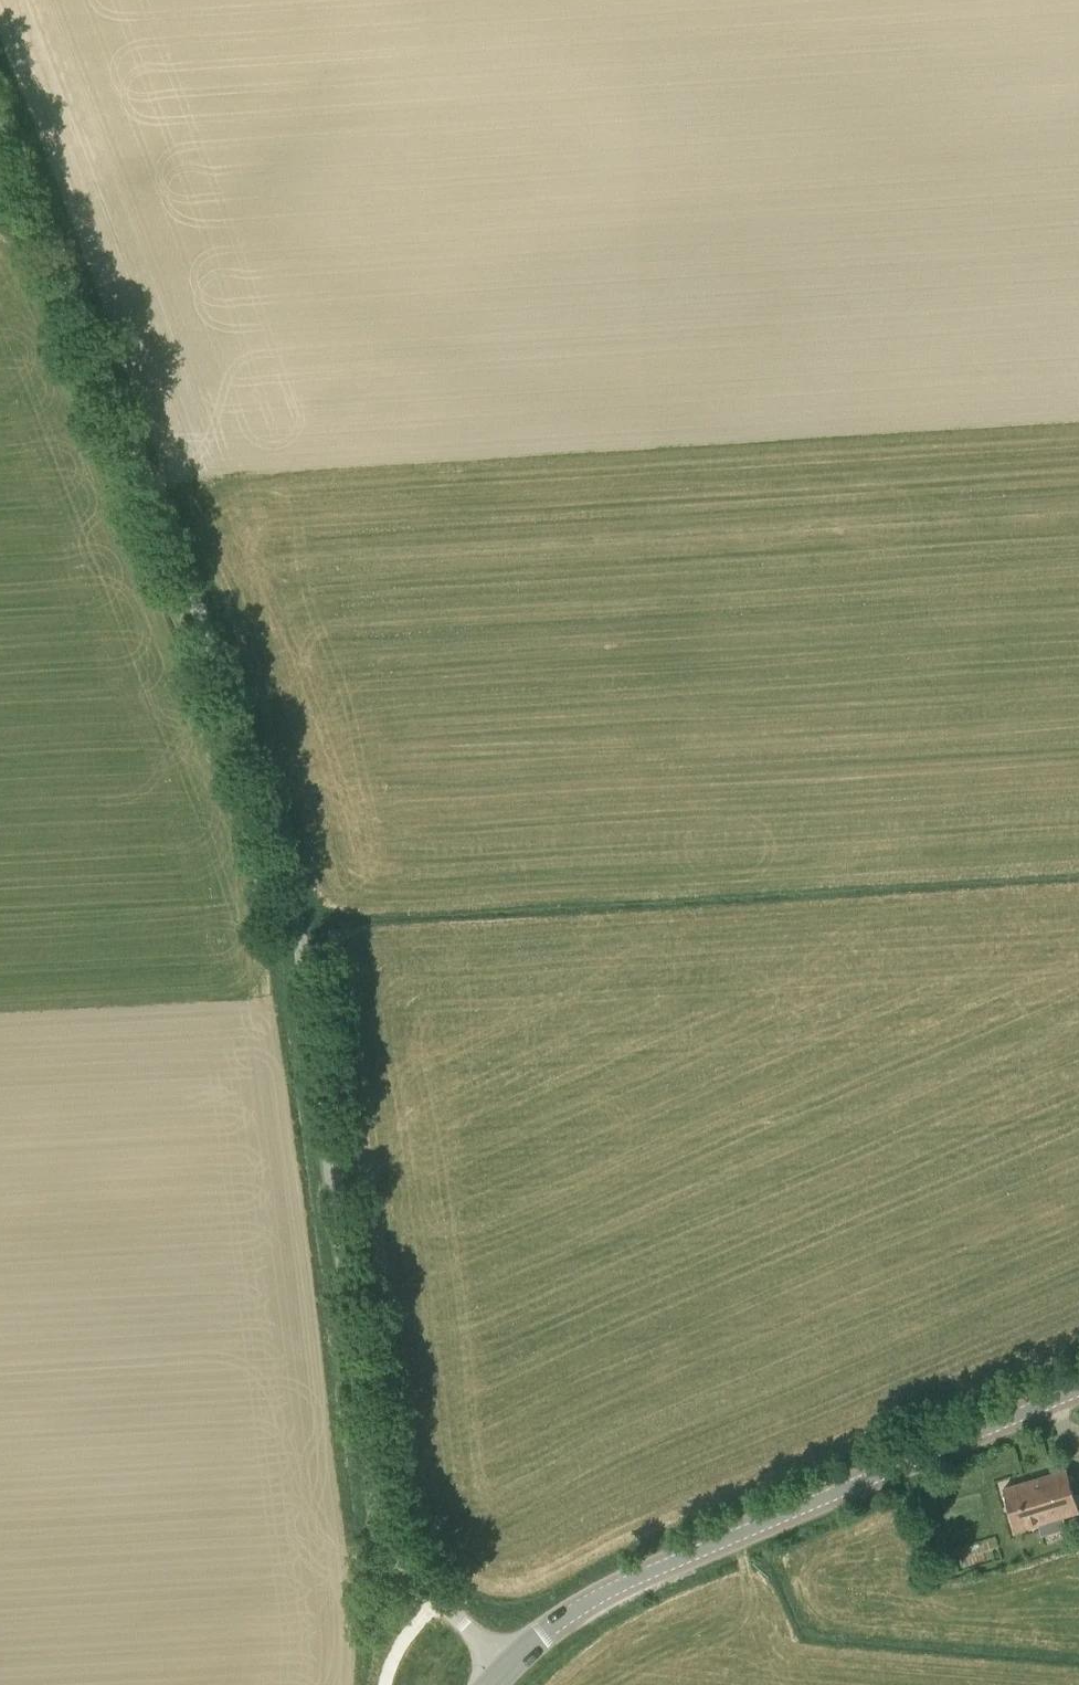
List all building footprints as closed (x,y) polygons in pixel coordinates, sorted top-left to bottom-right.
[(1016,1530),(1078,1511),(1066,1470),(1004,1489),(1016,1530)]
